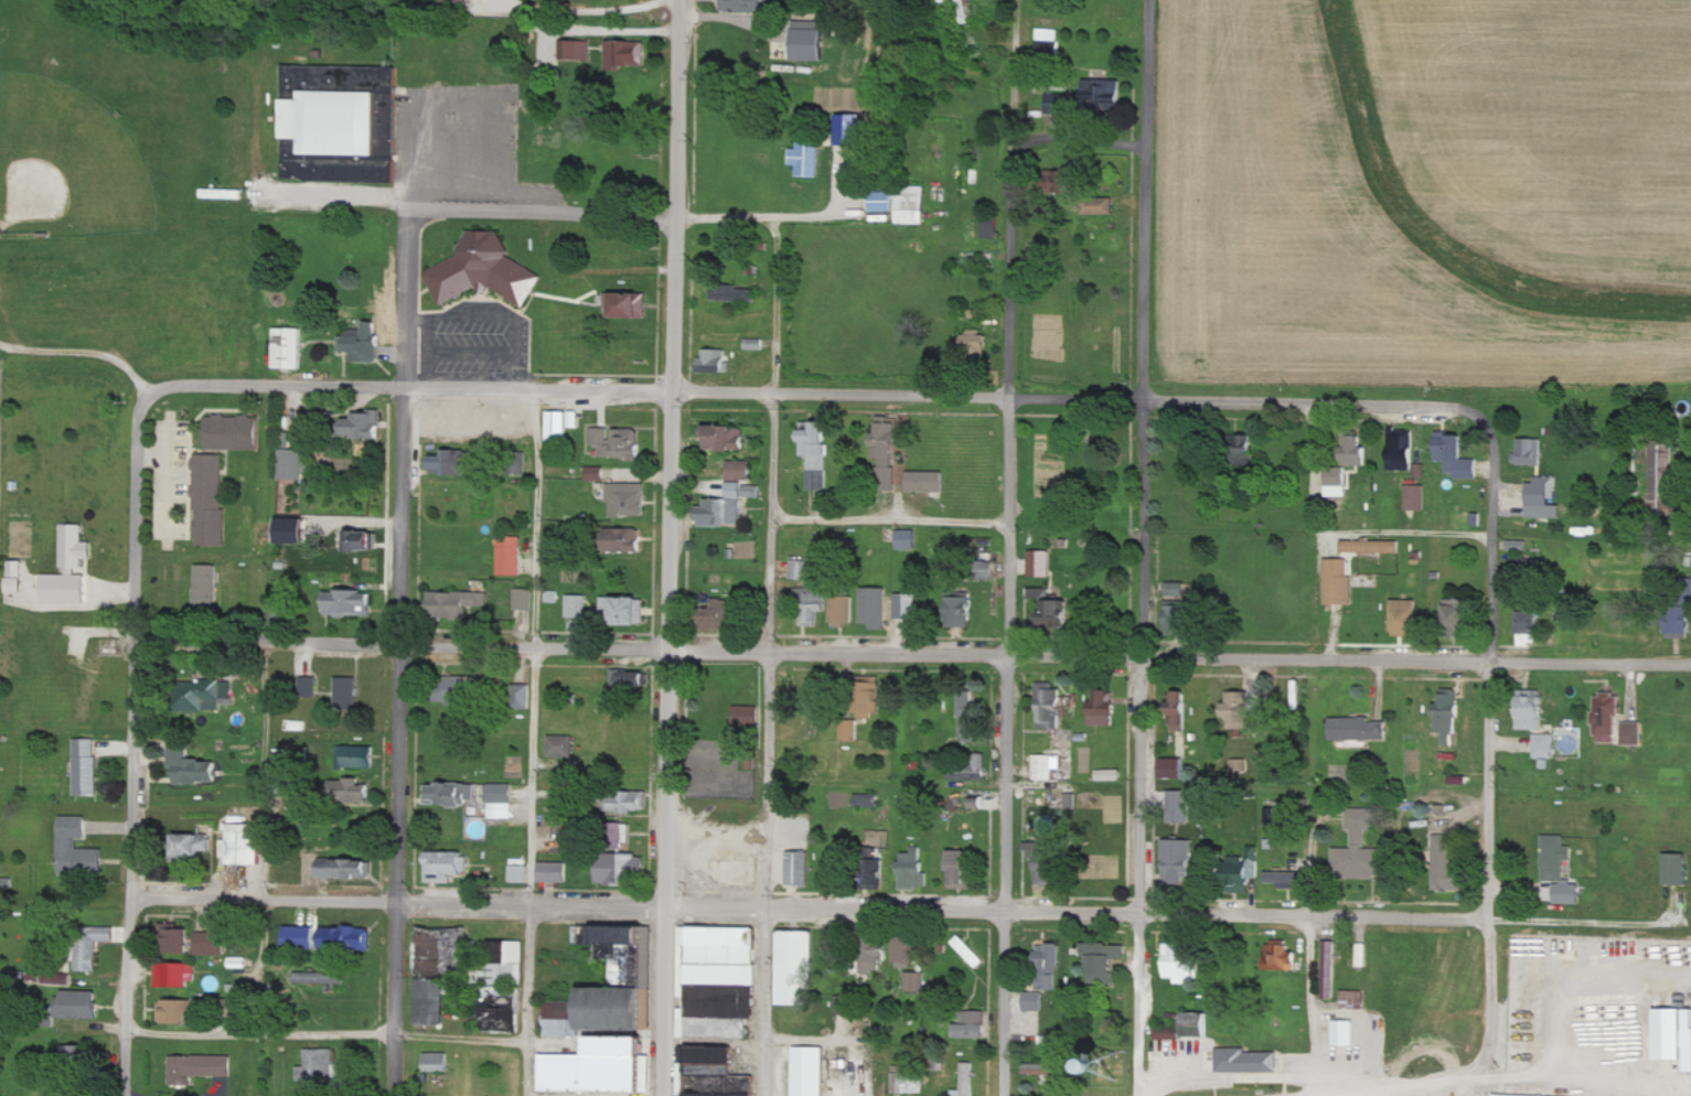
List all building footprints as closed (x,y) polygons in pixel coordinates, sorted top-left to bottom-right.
[(722,11),(766,12),(767,0),(722,0),(722,11)] [(827,60),(828,21),(798,20),(797,59),(827,60)] [(1058,51),(1059,29),(1037,28),(1036,50),(1058,51)] [(591,41),(560,39),(559,59),(590,60),(591,41)] [(606,69),(620,70),(620,65),(645,66),(646,41),(607,40),(606,69)] [(396,182),(397,119),(383,118),(384,90),(397,90),(398,67),(288,65),(286,180),(396,182)] [(1105,112),(1122,112),(1124,80),(1086,78),(1086,98),(1106,99),(1105,112)] [(1045,118),(1066,118),(1067,94),(1046,93),(1045,118)] [(793,165),(800,165),(799,176),(821,177),(822,139),(801,138),(800,148),(794,148),(793,165)] [(899,191),(900,224),(926,223),(925,197),(914,198),(913,193),(921,193),(921,190),(899,191)] [(895,211),(896,192),(873,191),(872,210),(895,211)] [(1116,213),(1115,198),(1085,199),(1085,214),(1116,213)] [(995,239),(1000,221),(986,217),(982,236),(995,239)] [(441,305),(475,288),(484,293),(492,289),(527,307),(544,275),(509,257),(511,251),(506,240),(474,224),(457,257),(425,273),(441,305)] [(713,286),(712,299),(756,300),(756,287),(713,286)] [(650,317),(651,293),(607,292),(607,309),(616,309),(616,316),(650,317)] [(352,352),(352,361),(382,362),(382,334),(378,334),(378,322),(362,322),(362,329),(348,329),(348,336),(340,336),(340,351),(352,352)] [(275,328),(274,368),(301,369),(303,328),(275,328)] [(983,329),(968,329),(969,348),(992,347),(992,334),(983,334),(983,329)] [(743,349),(763,349),(763,339),(743,339),(743,349)] [(728,371),(728,349),(705,349),(705,358),(700,358),(700,372),(728,371)] [(356,418),(346,418),(346,438),(383,436),(382,410),(355,411),(356,418)] [(580,411),(550,411),(550,443),(569,443),(569,427),(580,427),(580,411)] [(260,416),(207,415),(206,449),(259,450),(260,416)] [(873,433),(872,458),(882,458),(881,473),(896,473),(898,419),(880,418),(879,433),(873,433)] [(828,489),(829,455),(833,455),(833,422),(803,421),(802,456),(809,456),(809,489),(828,489)] [(748,426),(710,425),(710,448),(726,448),(726,450),(748,450),(748,426)] [(612,427),(592,427),(592,445),(600,445),(600,458),(642,458),(642,428),(612,428),(612,427)] [(1414,431),(1407,431),(1407,436),(1401,436),(1401,447),(1388,447),(1388,470),(1414,469),(1414,431)] [(1436,461),(1446,461),(1445,473),(1454,473),(1454,479),(1479,479),(1479,459),(1466,459),(1466,434),(1436,433),(1436,461)] [(1325,468),(1325,496),(1346,496),(1346,466),(1368,466),(1368,446),(1362,446),(1362,435),(1346,435),(1346,468),(1325,468)] [(1516,464),(1542,465),(1543,439),(1517,438),(1516,464)] [(1675,447),(1653,446),(1651,510),(1673,511),(1675,447)] [(304,449),(280,449),(279,479),(303,479),(304,449)] [(430,474),(467,473),(466,449),(445,450),(445,455),(430,455),(430,474)] [(225,454),(195,454),(195,545),(224,546),(225,454)] [(729,480),(753,480),(753,461),(729,461),(729,480)] [(588,480),(605,480),(606,467),(588,467),(588,480)] [(909,491),(947,491),(947,472),(909,471),(909,491)] [(1555,506),(1555,479),(1529,479),(1528,505),(1555,506)] [(742,525),(743,482),(729,482),(728,498),(702,498),(701,524),(742,525)] [(611,517),(648,516),(647,483),(610,483),(611,517)] [(1424,485),(1406,485),(1406,511),(1425,510),(1424,485)] [(308,544),(308,518),(281,517),(281,543),(308,544)] [(44,602),(87,603),(87,559),(94,559),(94,542),(84,542),(84,524),(63,524),(63,574),(45,574),(44,602)] [(611,551),(643,552),(644,529),(612,528),(611,551)] [(920,530),(900,529),(900,548),(920,549),(920,530)] [(358,549),(378,549),(379,532),(359,531),(358,549)] [(521,537),(498,536),(498,575),(521,575),(521,537)] [(1343,540),(1343,551),(1400,553),(1400,541),(1343,540)] [(1509,549),(1527,550),(1527,541),(1509,540),(1509,549)] [(1051,551),(1030,551),(1030,576),(1051,576),(1051,551)] [(1354,576),(1349,576),(1349,559),(1325,558),(1324,604),(1353,605),(1354,576)] [(792,578),(812,581),(815,562),(794,559),(792,578)] [(8,592),(22,592),(22,561),(8,561),(8,592)] [(219,565),(198,565),(197,609),(219,609),(219,565)] [(1167,596),(1188,596),(1188,582),(1167,582),(1167,596)] [(862,623),(874,624),(874,629),(889,629),(890,588),(863,587),(862,623)] [(821,623),(820,611),(831,611),(830,588),(802,589),(803,623),(821,623)] [(1029,598),(1051,598),(1051,588),(1029,588),(1029,598)] [(531,589),(514,589),(514,610),(532,610),(531,589)] [(325,590),(324,615),(363,616),(364,607),(375,607),(375,592),(325,590)] [(486,619),(487,592),(432,592),(431,618),(486,619)] [(833,622),(856,623),(857,593),(834,593),(833,622)] [(897,618),(920,619),(921,593),(897,593),(897,618)] [(967,596),(954,596),(955,627),(977,627),(976,593),(967,593),(967,596)] [(567,617),(587,617),(587,594),(566,595),(567,617)] [(646,622),(646,596),(604,597),(604,623),(646,622)] [(712,628),(738,627),(737,598),(711,599),(712,628)] [(1445,622),(1468,623),(1468,599),(1446,598),(1445,622)] [(1394,635),(1419,634),(1418,599),(1394,600),(1394,635)] [(1053,600),(1053,613),(1037,612),(1037,624),(1076,626),(1076,610),(1071,610),(1072,600),(1053,600)] [(1166,634),(1195,635),(1196,603),(1167,602),(1166,634)] [(1544,611),(1524,611),(1524,636),(1543,636),(1544,611)] [(1670,613),(1670,637),(1690,638),(1690,614),(1670,613)] [(612,690),(651,688),(651,671),(612,672),(612,690)] [(444,705),(473,706),(474,677),(445,676),(444,705)] [(883,716),(885,676),(861,676),(859,715),(883,716)] [(317,697),(318,677),(302,677),(301,697),(317,697)] [(357,678),(337,678),(336,706),(357,706),(357,678)] [(232,681),(189,680),(189,695),(184,695),(184,711),(221,712),(221,696),(232,696),(232,681)] [(1062,729),(1064,685),(1041,684),(1039,729),(1062,729)] [(529,708),(531,686),(516,685),(515,707),(529,708)] [(1116,725),(1116,714),(1121,714),(1121,704),(1116,704),(1115,689),(1094,689),(1095,726),(1116,725)] [(1188,691),(1178,691),(1178,702),(1172,702),(1173,731),(1189,731),(1188,691)] [(1245,692),(1228,692),(1228,703),(1222,703),(1222,717),(1233,717),(1234,735),(1252,735),(1252,733),(1258,732),(1257,709),(1246,709),(1245,692)] [(1461,694),(1440,693),(1439,704),(1433,703),(1433,718),(1437,718),(1436,732),(1443,733),(1442,745),(1454,745),(1454,733),(1460,733),(1461,694)] [(1620,736),(1621,695),(1595,694),(1595,735),(1620,736)] [(978,696),(960,697),(962,742),(980,741),(978,696)] [(1520,729),(1547,729),(1547,698),(1519,699),(1520,729)] [(761,706),(735,705),(735,724),(760,724),(761,706)] [(1333,741),(1387,739),(1387,718),(1332,719),(1333,741)] [(1621,745),(1641,745),(1642,722),(1621,722),(1621,745)] [(859,740),(859,724),(842,724),(841,740),(859,740)] [(1553,758),(1554,734),(1534,734),(1533,758),(1553,758)] [(574,757),(574,735),(548,735),(548,757),(574,757)] [(172,737),(174,784),(221,782),(220,760),(192,761),(191,737),(172,737)] [(75,796),(98,795),(97,739),(75,739),(75,796)] [(373,746),(345,745),(344,767),(372,768),(373,746)] [(1063,756),(1036,755),(1035,779),(1053,780),(1054,768),(1062,769),(1063,756)] [(985,756),(964,757),(965,770),(952,771),(952,780),(985,779),(985,756)] [(1164,779),(1186,778),(1186,758),(1163,759),(1164,779)] [(1232,760),(1232,770),(1248,770),(1248,759),(1232,760)] [(1099,770),(1099,781),(1123,780),(1123,769),(1099,770)] [(361,778),(341,778),(341,802),(373,801),(373,784),(361,784),(361,778)] [(476,785),(429,784),(429,803),(467,804),(467,799),(476,799),(476,785)] [(512,784),(486,784),(487,819),(513,818),(512,784)] [(1191,791),(1169,790),(1168,822),(1190,823),(1191,791)] [(647,792),(613,793),(613,812),(647,811),(647,792)] [(878,794),(854,794),(854,807),(877,807),(878,794)] [(1334,848),(1334,876),(1384,876),(1384,848),(1364,848),(1364,829),(1372,829),(1372,809),(1344,809),(1344,830),(1351,830),(1351,848),(1334,848)] [(87,816),(60,816),(60,874),(105,874),(106,849),(78,849),(78,838),(87,838),(87,816)] [(264,864),(264,824),(232,824),(232,864),(264,864)] [(582,848),(583,831),(562,830),(561,847),(582,848)] [(212,851),(212,835),(185,834),(184,856),(204,857),(204,851),(212,851)] [(1468,890),(1468,872),(1460,872),(1460,834),(1435,834),(1435,890),(1468,890)] [(1574,845),(1566,845),(1566,835),(1544,835),(1544,881),(1565,881),(1565,859),(1574,859),(1574,845)] [(1194,840),(1165,839),(1163,884),(1185,885),(1186,874),(1193,875),(1194,840)] [(1057,885),(1057,854),(1053,854),(1053,842),(1029,842),(1029,858),(1037,858),(1037,885),(1057,885)] [(926,888),(925,846),(912,847),(912,853),(900,853),(901,889),(926,888)] [(971,850),(951,850),(952,889),(972,888),(971,850)] [(452,883),(453,875),(467,876),(468,852),(427,851),(426,883),(452,883)] [(810,886),(811,852),(789,852),(788,886),(810,886)] [(1687,885),(1688,854),(1666,853),(1665,884),(1687,885)] [(601,855),(600,884),(638,885),(639,873),(647,873),(648,856),(601,855)] [(374,859),(320,860),(321,878),(349,877),(349,879),(374,879),(374,859)] [(757,883),(757,860),(700,861),(700,882),(712,881),(712,884),(757,883)] [(568,882),(568,862),(537,862),(537,881),(568,882)] [(1232,892),(1253,892),(1254,863),(1233,863),(1232,892)] [(510,882),(527,883),(528,866),(510,865),(510,882)] [(1264,883),(1280,883),(1280,889),(1297,889),(1297,872),(1264,872),(1264,883)] [(1555,883),(1555,903),(1581,904),(1581,884),(1555,883)] [(162,941),(169,941),(168,953),(189,954),(190,930),(180,929),(180,924),(163,924),(162,941)] [(115,928),(89,927),(88,940),(115,941),(115,928)] [(288,949),(318,949),(317,927),(288,927),(288,949)] [(321,949),(372,950),(372,928),(321,927),(321,949)] [(650,927),(600,927),(600,954),(619,954),(619,945),(650,945),(650,927)] [(759,928),(683,927),(682,980),(688,980),(688,961),(695,961),(695,983),(758,984),(759,928)] [(779,1005),(813,1005),(814,932),(779,931),(779,1005)] [(196,955),(225,956),(226,933),(197,932),(196,955)] [(953,942),(979,969),(986,961),(961,935),(953,942)] [(526,941),(493,942),(494,966),(526,966),(526,941)] [(918,965),(917,941),(869,943),(870,958),(863,958),(864,975),(880,974),(879,959),(895,958),(896,966),(918,965)] [(1290,952),(1290,942),(1266,941),(1265,970),(1291,971),(1291,966),(1299,966),(1299,952),(1290,952)] [(1337,941),(1324,941),(1322,999),(1335,999),(1337,941)] [(1166,943),(1166,978),(1174,978),(1175,984),(1186,984),(1186,978),(1202,978),(1201,961),(1183,962),(1183,943),(1166,943)] [(77,971),(98,971),(99,945),(77,944),(77,971)] [(1039,944),(1038,967),(1059,968),(1060,944),(1039,944)] [(1092,984),(1117,985),(1117,960),(1126,960),(1127,945),(1083,944),(1082,954),(1093,954),(1092,984)] [(1357,966),(1366,966),(1366,944),(1357,944),(1357,966)] [(247,958),(230,958),(230,968),(247,968),(247,958)] [(157,987),(191,988),(191,979),(197,979),(198,965),(158,963),(157,987)] [(296,983),(345,984),(345,973),(296,972),(296,983)] [(907,992),(926,992),(926,972),(906,973),(907,992)] [(43,984),(71,984),(71,973),(43,973),(43,984)] [(1061,990),(1061,974),(1041,974),(1041,990),(1061,990)] [(420,979),(419,1024),(446,1025),(447,980),(420,979)] [(758,985),(694,984),(694,992),(684,992),(684,1003),(682,1003),(681,1037),(715,1037),(715,1018),(757,1019),(758,985)] [(653,1029),(652,987),(590,988),(590,1001),(585,1001),(586,1030),(653,1029)] [(100,991),(64,990),(64,1018),(100,1019),(100,991)] [(1364,991),(1343,991),(1343,1005),(1364,1006),(1364,991)] [(1044,1011),(1045,993),(1027,992),(1026,1011),(1044,1011)] [(835,1014),(847,1015),(849,997),(836,996),(835,1014)] [(160,1023),(194,1024),(194,1000),(160,999),(160,1023)] [(579,1037),(580,1021),(576,1021),(577,1002),(547,1001),(547,1036),(579,1037)] [(1660,1009),(1660,1060),(1684,1060),(1684,1072),(1690,1072),(1690,1009),(1660,1009)] [(986,1039),(986,1012),(963,1011),(963,1024),(956,1024),(956,1038),(986,1039)] [(1183,1037),(1212,1037),(1212,1014),(1184,1013),(1183,1037)] [(1335,1046),(1356,1046),(1357,1021),(1336,1021),(1335,1046)] [(1157,1040),(1181,1039),(1181,1028),(1157,1029),(1157,1040)] [(653,1092),(654,1038),(596,1037),(595,1055),(541,1054),(540,1091),(653,1092)] [(80,1061),(80,1046),(65,1046),(65,1060),(80,1061)] [(736,1065),(736,1047),(695,1046),(695,1064),(736,1065)] [(797,1047),(796,1095),(826,1095),(827,1048),(797,1047)] [(334,1048),(307,1049),(307,1066),(297,1067),(298,1082),(302,1081),(303,1090),(326,1090),(325,1081),(335,1081),(334,1048)] [(1278,1050),(1218,1050),(1218,1072),(1278,1071),(1278,1050)] [(449,1053),(424,1053),(425,1072),(449,1071),(449,1053)] [(171,1056),(171,1086),(195,1085),(195,1076),(233,1076),(233,1055),(171,1056)] [(962,1062),(962,1090),(954,1090),(953,1095),(973,1095),(974,1062),(962,1062)] [(682,1063),(680,1093),(693,1094),(694,1063),(682,1063)] [(1056,1075),(1056,1064),(1025,1063),(1024,1074),(1056,1075)] [(894,1093),(923,1092),(923,1065),(893,1066),(894,1093)]
